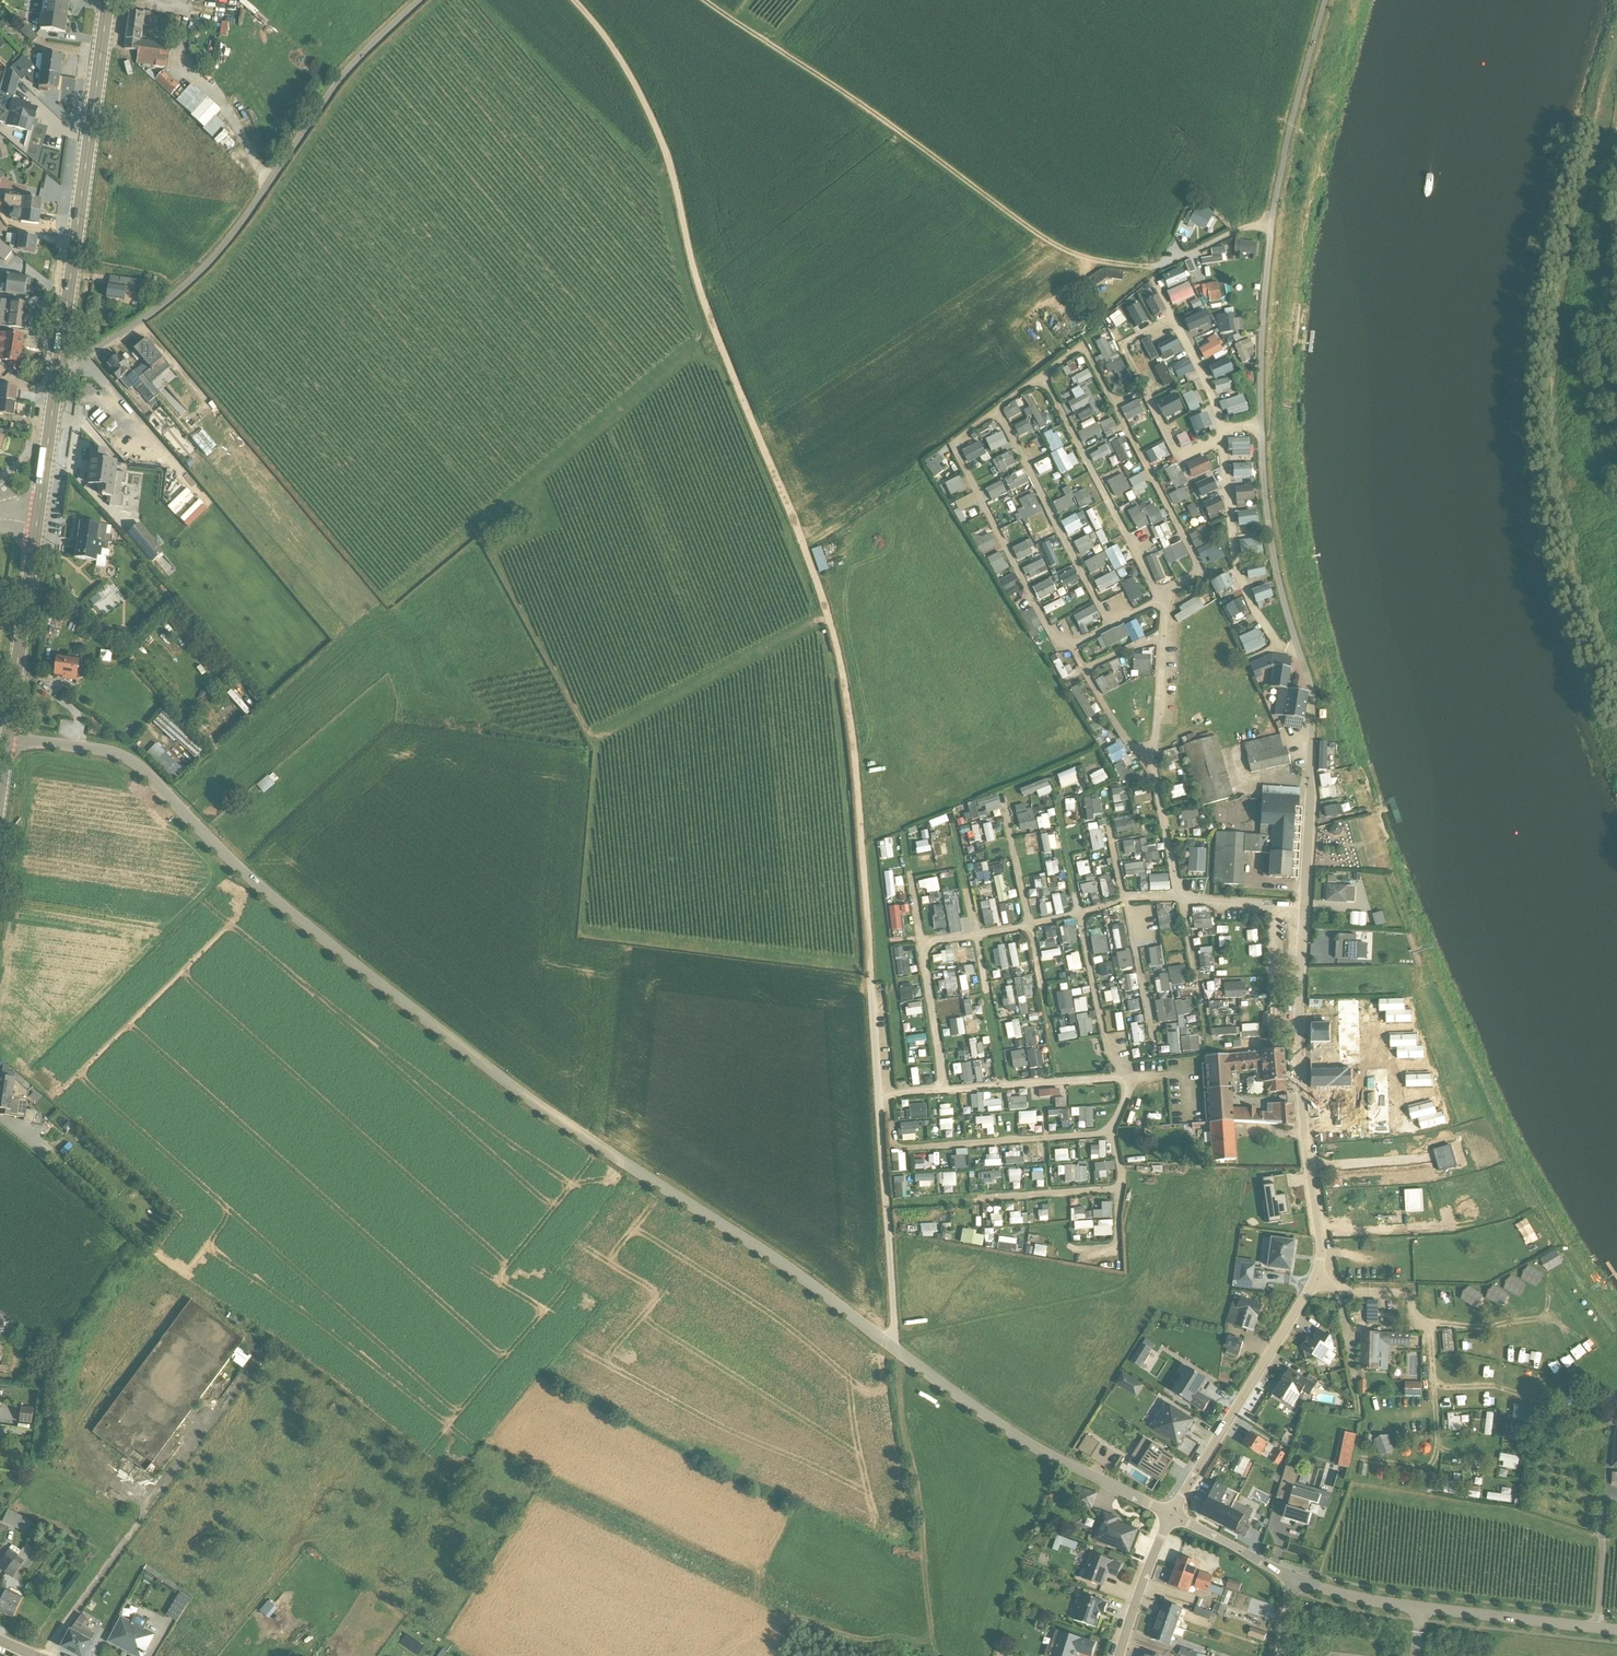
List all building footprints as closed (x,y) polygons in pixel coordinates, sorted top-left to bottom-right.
[(69,8),(43,4),(41,19),(67,23),(69,8)] [(143,18),(129,16),(124,54),(138,56),(136,68),(167,73),(172,49),(141,44),(142,31),(151,31),(152,17),(143,16),(143,18)] [(40,34),(65,38),(67,23),(41,19),(39,33),(40,34)] [(174,22),(172,33),(179,34),(180,23),(174,22)] [(4,24),(0,28),(0,33),(2,35),(8,29),(4,24)] [(220,38),(226,39),(228,26),(222,25),(220,38)] [(26,30),(20,36),(32,48),(38,41),(26,30)] [(62,62),(37,58),(35,72),(40,77),(59,80),(62,62)] [(24,60),(9,74),(21,86),(26,81),(33,88),(39,89),(38,95),(47,96),(48,93),(58,94),(59,80),(40,77),(24,60)] [(6,131),(31,137),(35,124),(38,112),(31,110),(31,109),(15,103),(20,85),(6,71),(0,94),(0,102),(3,103),(0,119),(0,127),(6,128),(6,131)] [(146,77),(171,100),(180,90),(163,75),(157,81),(148,74),(146,77)] [(73,111),(75,82),(62,81),(61,110),(73,111)] [(220,114),(191,88),(176,105),(192,119),(190,120),(204,132),(203,134),(212,142),(224,129),(215,121),(220,114)] [(24,198),(6,196),(5,206),(10,212),(41,216),(42,204),(24,202),(24,198)] [(1187,215),(1182,224),(1187,226),(1186,228),(1191,231),(1195,225),(1202,229),(1210,215),(1199,204),(1192,217),(1187,215)] [(41,216),(13,212),(10,225),(39,229),(41,216)] [(1180,229),(1176,236),(1184,240),(1188,233),(1180,229)] [(38,242),(7,237),(6,246),(10,247),(9,251),(17,252),(17,253),(36,256),(38,242)] [(1234,239),(1233,254),(1253,256),(1254,245),(1241,244),(1241,240),(1234,239)] [(0,245),(0,262),(4,266),(5,266),(12,255),(0,245)] [(1211,259),(1199,261),(1200,268),(1222,265),(1221,257),(1225,257),(1224,249),(1209,251),(1211,259)] [(1189,261),(1183,264),(1188,276),(1194,274),(1189,261)] [(1180,270),(1160,279),(1166,292),(1185,283),(1180,270)] [(1104,272),(1079,287),(1081,291),(1089,286),(1091,290),(1106,281),(1121,283),(1122,275),(1104,272)] [(0,277),(0,296),(29,301),(32,281),(0,277)] [(110,280),(107,301),(124,304),(125,295),(140,297),(142,284),(110,280)] [(160,288),(153,283),(147,291),(155,297),(160,288)] [(1219,303),(1216,286),(1200,288),(1202,298),(1209,304),(1209,308),(1220,306),(1219,303)] [(1216,286),(1219,303),(1225,298),(1223,287),(1216,286)] [(1187,287),(1168,295),(1173,306),(1192,298),(1187,287)] [(1147,302),(1144,304),(1152,320),(1165,313),(1157,298),(1153,299),(1152,296),(1146,299),(1147,302)] [(1094,302),(1084,309),(1089,317),(1100,310),(1094,302)] [(1192,302),(1183,306),(1187,313),(1200,307),(1198,302),(1193,304),(1192,302)] [(27,321),(28,308),(0,304),(0,317),(27,321)] [(1137,308),(1126,313),(1135,330),(1145,325),(1137,308)] [(1117,314),(1108,320),(1115,330),(1125,323),(1117,314)] [(1201,316),(1184,325),(1189,336),(1207,328),(1201,316)] [(1227,322),(1226,316),(1215,318),(1218,335),(1234,333),(1233,322),(1227,322)] [(25,334),(27,321),(0,317),(0,330),(25,334)] [(2,365),(9,366),(9,369),(19,377),(24,340),(0,337),(0,362),(2,365)] [(1208,346),(1197,352),(1204,363),(1212,358),(1213,361),(1222,356),(1220,353),(1221,353),(1213,337),(1206,341),(1208,346)] [(1160,355),(1179,348),(1175,338),(1157,344),(1160,355)] [(1148,339),(1139,343),(1150,363),(1158,359),(1148,339)] [(1103,368),(1119,361),(1111,344),(1106,346),(1104,340),(1094,345),(1100,357),(1093,361),(1098,370),(1103,368)] [(1249,341),(1233,347),(1240,366),(1249,363),(1248,362),(1250,361),(1248,357),(1254,355),(1249,341)] [(170,370),(146,343),(134,353),(150,372),(143,378),(151,387),(170,370)] [(133,390),(148,407),(154,402),(118,360),(111,365),(112,366),(108,369),(113,374),(111,376),(118,383),(119,383),(128,394),(133,390)] [(1186,360),(1166,371),(1169,376),(1173,374),(1178,381),(1193,373),(1186,360)] [(1119,361),(1103,368),(1107,376),(1112,373),(1114,377),(1115,376),(1124,392),(1133,388),(1119,361)] [(1228,373),(1213,379),(1214,381),(1232,374),(1226,361),(1224,362),(1228,373)] [(1228,373),(1224,362),(1208,369),(1213,379),(1228,373)] [(1072,365),(1061,371),(1065,379),(1076,372),(1072,365)] [(1160,366),(1146,373),(1149,380),(1153,378),(1156,383),(1166,378),(1160,366)] [(146,374),(140,368),(134,373),(140,379),(146,374)] [(1074,401),(1067,405),(1073,414),(1087,406),(1089,411),(1088,411),(1088,410),(1076,417),(1080,424),(1091,418),(1092,417),(1094,420),(1100,416),(1097,410),(1100,409),(1094,397),(1091,399),(1082,384),(1086,382),(1081,375),(1072,380),(1077,389),(1070,393),(1074,401)] [(0,380),(0,404),(16,406),(18,392),(0,389),(2,380),(0,380)] [(1227,382),(1213,386),(1215,394),(1228,390),(1226,385),(1232,383),(1231,381),(1227,382)] [(1174,395),(1155,405),(1163,421),(1182,412),(1174,395)] [(1190,395),(1182,399),(1189,414),(1198,410),(1190,395)] [(1027,396),(1022,399),(1028,410),(1022,413),(1026,420),(1032,417),(1039,431),(1045,428),(1027,396)] [(1224,402),(1218,404),(1221,414),(1225,412),(1228,420),(1244,414),(1239,399),(1224,404),(1224,402)] [(1137,402),(1120,410),(1126,423),(1143,415),(1137,402)] [(1003,411),(1002,415),(1006,422),(1020,415),(1014,403),(1003,411)] [(0,404),(0,418),(14,420),(16,406),(0,404)] [(1205,415),(1189,421),(1193,435),(1195,434),(1197,440),(1209,435),(1207,430),(1210,429),(1205,415)] [(1111,420),(1098,426),(1105,440),(1112,437),(1109,432),(1115,429),(1111,420)] [(1026,422),(1013,428),(1018,439),(1032,433),(1026,422)] [(1096,425),(1076,435),(1081,444),(1101,434),(1096,425)] [(984,428),(976,434),(981,441),(989,435),(984,428)] [(1000,434),(984,441),(990,454),(1006,447),(1000,434)] [(1051,434),(1044,438),(1047,444),(1045,445),(1051,455),(1062,449),(1055,436),(1052,437),(1051,434)] [(1184,434),(1175,438),(1181,452),(1190,447),(1184,434)] [(1116,438),(1107,443),(1119,466),(1128,462),(1125,456),(1129,454),(1122,440),(1117,442),(1116,438)] [(1246,441),(1226,442),(1227,454),(1230,454),(1230,458),(1246,458),(1246,441)] [(978,444),(960,453),(967,465),(985,456),(978,444)] [(1162,445),(1144,455),(1151,466),(1162,460),(1162,461),(1168,458),(1162,445)] [(1098,453),(1088,458),(1092,465),(1109,456),(1104,447),(1097,451),(1098,453)] [(1061,451),(1050,457),(1060,477),(1072,471),(1061,451)] [(109,510),(122,512),(123,500),(119,500),(121,487),(125,488),(126,477),(117,476),(118,465),(105,463),(106,453),(90,452),(86,488),(98,489),(97,498),(110,500),(109,510)] [(1009,453),(991,463),(998,475),(1006,472),(1005,470),(1014,465),(1009,453)] [(927,461),(923,464),(926,467),(925,468),(933,480),(942,473),(937,467),(942,462),(936,454),(930,459),(933,463),(930,465),(927,461)] [(1204,458),(1185,466),(1191,480),(1210,472),(1204,458)] [(195,467),(191,461),(185,465),(190,471),(195,467)] [(1046,461),(1033,467),(1038,478),(1051,471),(1046,461)] [(1176,465),(1163,472),(1174,491),(1185,485),(1180,475),(1178,475),(1177,473),(1179,472),(1176,465)] [(1247,468),(1227,468),(1228,474),(1232,474),(1232,479),(1247,479),(1247,468)] [(1022,472),(1001,483),(1004,489),(1006,487),(1009,494),(1027,485),(1022,472)] [(1121,476),(1106,484),(1114,499),(1129,491),(1121,476)] [(1139,476),(1127,482),(1133,493),(1131,493),(1134,499),(1138,497),(1137,495),(1146,490),(1139,476)] [(958,479),(944,486),(949,498),(964,491),(958,479)] [(1210,479),(1194,486),(1200,499),(1216,492),(1210,479)] [(999,484),(984,491),(991,504),(999,499),(1003,506),(991,512),(996,522),(1010,515),(1005,504),(1010,502),(1007,495),(1006,495),(999,484)] [(132,486),(127,514),(138,516),(143,488),(132,486)] [(1184,488),(1167,497),(1172,508),(1190,499),(1184,488)] [(1064,499),(1051,505),(1057,516),(1073,508),(1069,501),(1073,499),(1067,489),(1061,492),(1064,499)] [(1249,490),(1234,492),(1236,510),(1244,509),(1243,502),(1250,501),(1249,490)] [(1084,491),(1072,497),(1079,511),(1091,505),(1084,491)] [(1131,493),(1123,497),(1127,505),(1135,501),(1131,493)] [(1021,510),(1016,513),(1022,524),(1042,514),(1039,507),(1038,508),(1031,495),(1017,502),(1021,510)] [(957,511),(952,514),(959,526),(965,522),(960,514),(974,507),(970,497),(954,505),(957,511)] [(1217,498),(1202,505),(1211,524),(1218,521),(1215,515),(1224,511),(1217,498)] [(1193,505),(1186,509),(1191,521),(1199,517),(1193,505)] [(1140,511),(1144,519),(1146,518),(1151,528),(1163,522),(1156,509),(1154,510),(1152,506),(1140,511)] [(1144,519),(1140,511),(1137,507),(1126,513),(1137,532),(1148,526),(1144,519)] [(1096,511),(1084,518),(1086,522),(1088,521),(1094,531),(1103,526),(1096,511)] [(1236,514),(1233,514),(1235,527),(1253,525),(1251,514),(1236,516),(1236,514)] [(1074,516),(1060,524),(1067,537),(1087,525),(1083,517),(1082,518),(1080,515),(1075,517),(1074,516)] [(1018,523),(1005,529),(1011,542),(1027,534),(1022,525),(1019,527),(1018,523)] [(78,542),(111,546),(112,539),(106,538),(107,529),(81,525),(78,542)] [(1165,525),(1158,528),(1165,543),(1172,540),(1165,525)] [(163,556),(139,526),(127,536),(151,565),(163,556)] [(1092,535),(1088,537),(1091,543),(1095,541),(1099,546),(1110,539),(1104,526),(1091,533),(1092,535)] [(1196,533),(1188,538),(1194,551),(1211,541),(1204,527),(1195,531),(1196,533)] [(1152,528),(1149,529),(1155,542),(1158,540),(1160,545),(1165,543),(1158,528),(1153,530),(1152,528)] [(972,535),(968,537),(979,557),(996,548),(988,535),(980,540),(973,538),(972,535)] [(1087,538),(1072,545),(1079,557),(1093,550),(1087,538)] [(1255,541),(1238,544),(1240,560),(1257,557),(1255,541)] [(108,546),(78,542),(75,561),(97,564),(96,569),(105,570),(108,546)] [(1029,542),(1011,551),(1017,564),(1031,556),(1028,551),(1033,549),(1029,542)] [(1050,567),(1058,564),(1048,542),(1040,545),(1050,567)] [(1215,542),(1195,552),(1200,562),(1208,559),(1211,565),(1224,559),(1215,542)] [(1180,543),(1161,552),(1168,566),(1187,557),(1180,543)] [(1116,547),(1083,565),(1089,576),(1105,567),(1103,563),(1107,561),(1113,573),(1125,566),(1116,547)] [(820,549),(811,553),(818,575),(827,571),(820,549)] [(998,554),(986,561),(994,577),(1008,570),(1006,566),(1004,567),(998,554)] [(1153,556),(1144,560),(1155,585),(1164,581),(1153,556)] [(1041,562),(1021,571),(1024,577),(1027,576),(1029,580),(1046,573),(1041,562)] [(1259,566),(1241,570),(1242,576),(1246,575),(1247,580),(1262,577),(1259,566)] [(1073,570),(1057,579),(1063,590),(1079,582),(1073,570)] [(1113,573),(1093,584),(1099,594),(1116,585),(1120,592),(1122,591),(1129,604),(1141,597),(1132,579),(1124,583),(1122,580),(1118,582),(1113,573)] [(1226,575),(1209,584),(1215,596),(1217,596),(1219,600),(1232,594),(1229,590),(1232,588),(1226,575)] [(1013,576),(999,584),(1008,600),(1018,593),(1013,584),(1017,582),(1013,576)] [(1049,581),(1031,590),(1037,602),(1055,593),(1049,581)] [(1265,588),(1251,593),(1257,610),(1261,608),(1259,602),(1269,599),(1265,588)] [(1071,600),(1084,596),(1082,589),(1069,593),(1071,600)] [(101,602),(97,597),(90,603),(94,608),(101,602)] [(1178,616),(1175,621),(1177,625),(1203,609),(1196,598),(1177,609),(1180,615),(1178,616)] [(1061,600),(1041,610),(1044,616),(1064,607),(1061,600)] [(1239,601),(1222,609),(1228,622),(1230,622),(1232,626),(1244,620),(1242,616),(1245,614),(1239,601)] [(1092,607),(1073,618),(1081,637),(1087,634),(1084,627),(1099,619),(1092,607)] [(1031,610),(1018,617),(1027,632),(1025,633),(1030,641),(1037,638),(1034,632),(1036,631),(1036,629),(1040,627),(1031,610)] [(1100,639),(1095,641),(1101,651),(1105,649),(1106,650),(1128,638),(1131,644),(1144,638),(1135,622),(1123,628),(1122,626),(1115,630),(1114,630),(1099,637),(1100,639)] [(1254,634),(1238,640),(1245,655),(1261,647),(1258,640),(1257,641),(1254,634)] [(110,664),(112,653),(101,652),(99,663),(110,664)] [(1283,719),(1301,722),(1302,722),(1307,694),(1286,691),(1290,659),(1271,656),(1248,665),(1254,681),(1261,679),(1259,674),(1269,670),(1271,671),(1268,689),(1277,691),(1273,717),(1283,719)] [(1133,657),(1132,673),(1138,673),(1138,677),(1149,677),(1150,657),(1133,657)] [(57,661),(55,677),(63,679),(63,681),(77,682),(83,681),(84,671),(78,669),(79,664),(57,661)] [(1059,665),(1053,668),(1059,679),(1069,674),(1063,662),(1059,664),(1059,665)] [(1101,678),(1094,683),(1102,697),(1118,689),(1112,675),(1102,680),(1101,678)] [(1076,687),(1069,692),(1087,721),(1094,717),(1076,687)] [(196,763),(206,753),(189,737),(190,737),(185,732),(186,731),(175,721),(174,721),(165,712),(153,725),(174,745),(175,743),(196,763)] [(1301,722),(1283,719),(1282,729),(1300,732),(1301,722)] [(1188,745),(1210,739),(1209,735),(1195,739),(1194,736),(1186,738),(1188,745)] [(1210,739),(1188,745),(1182,747),(1182,748),(1178,750),(1180,756),(1184,755),(1200,809),(1233,799),(1215,737),(1210,739)] [(1278,737),(1243,745),(1250,776),(1289,766),(1285,750),(1281,751),(1278,737)] [(1118,743),(1103,752),(1111,766),(1126,758),(1118,743)] [(1318,745),(1317,772),(1324,773),(1325,745),(1318,745)] [(165,755),(155,746),(146,756),(156,765),(165,755)] [(1175,750),(1163,754),(1165,760),(1166,760),(1167,766),(1178,762),(1175,750)] [(1121,763),(1112,768),(1118,779),(1119,784),(1126,784),(1134,782),(1130,773),(1127,774),(1121,763)] [(182,774),(173,765),(164,773),(173,782),(182,774)] [(1073,770),(1056,777),(1061,790),(1076,783),(1074,777),(1076,776),(1073,770)] [(1102,771),(1088,778),(1090,782),(1089,783),(1093,788),(1108,781),(1102,771)] [(272,773),(256,787),(263,795),(279,781),(272,773)] [(1328,777),(1319,779),(1320,789),(1329,787),(1328,777)] [(1045,781),(1019,792),(1021,799),(1035,793),(1038,799),(1051,794),(1045,781)] [(1116,787),(1110,788),(1113,804),(1126,801),(1125,795),(1123,795),(1122,788),(1116,787)] [(1260,807),(1293,809),(1297,809),(1298,791),(1261,789),(1260,807)] [(1329,789),(1319,791),(1321,800),(1331,798),(1329,789)] [(1183,791),(1170,794),(1171,801),(1185,797),(1183,791)] [(1149,795),(1132,799),(1134,806),(1151,803),(1149,795)] [(968,814),(963,816),(964,823),(970,821),(970,822),(978,820),(978,821),(986,820),(985,815),(1001,810),(996,796),(975,802),(977,811),(984,808),(985,814),(977,815),(974,803),(966,805),(968,814)] [(1089,799),(1083,799),(1086,823),(1093,822),(1092,817),(1101,815),(1098,801),(1090,802),(1089,799)] [(1064,802),(1064,812),(1074,811),(1073,801),(1064,802)] [(1024,805),(1013,808),(1019,833),(1036,829),(1032,810),(1025,811),(1024,805)] [(1339,806),(1322,809),(1324,819),(1341,816),(1339,806)] [(1223,834),(1220,886),(1242,887),(1243,854),(1268,855),(1290,856),(1293,809),(1260,807),(1258,837),(1223,834)] [(1196,812),(1180,815),(1182,831),(1192,830),(1191,828),(1198,827),(1196,812)] [(1040,819),(1036,819),(1038,830),(1042,830),(1043,831),(1049,830),(1046,816),(1040,817),(1040,819)] [(945,817),(928,823),(930,830),(947,823),(945,817)] [(1133,817),(1113,821),(1116,835),(1137,830),(1136,824),(1135,825),(1133,817)] [(989,825),(982,827),(986,844),(994,842),(989,825)] [(1331,827),(1328,831),(1329,835),(1333,838),(1338,837),(1341,833),(1339,829),(1336,826),(1331,827)] [(972,840),(967,840),(968,845),(980,842),(977,827),(970,828),(972,840)] [(1100,832),(1088,834),(1092,852),(1104,850),(1100,832)] [(1220,886),(1223,834),(1215,834),(1212,886),(1220,886)] [(1046,835),(1040,836),(1043,856),(1050,854),(1050,851),(1056,850),(1053,837),(1047,838),(1046,835)] [(1030,836),(1024,838),(1027,850),(1037,847),(1035,837),(1030,838),(1030,836)] [(1132,842),(1122,843),(1124,856),(1133,854),(1134,857),(1141,856),(1142,863),(1144,862),(1144,864),(1158,861),(1157,853),(1155,853),(1154,846),(1145,848),(1144,840),(1133,843),(1132,842)] [(883,843),(879,844),(881,860),(892,859),(890,846),(887,846),(887,841),(883,841),(883,843)] [(917,854),(928,852),(927,842),(915,844),(917,854)] [(939,844),(932,845),(934,859),(941,857),(939,844)] [(1188,851),(1187,874),(1204,875),(1205,851),(1188,851)] [(916,858),(919,869),(931,865),(929,855),(916,858)] [(1290,856),(1268,855),(1267,865),(1262,865),(1261,879),(1289,880),(1290,856)] [(1056,861),(1044,864),(1047,878),(1059,876),(1056,861)] [(1086,862),(1075,864),(1078,878),(1089,875),(1086,862)] [(986,864),(972,867),(973,875),(981,874),(983,886),(990,885),(986,864)] [(1142,864),(1124,867),(1125,878),(1144,875),(1142,864)] [(999,867),(991,868),(993,876),(1001,875),(999,867)] [(886,897),(894,897),(893,872),(884,872),(886,897)] [(1000,877),(992,879),(998,904),(1006,902),(1000,877)] [(1044,877),(1033,879),(1035,892),(1036,891),(1037,899),(1049,897),(1048,890),(1046,890),(1044,877)] [(1104,877),(1098,878),(1103,899),(1114,897),(1111,885),(1105,886),(1105,883),(1106,883),(1104,877)] [(1167,877),(1148,877),(1149,892),(1168,892),(1168,884),(1167,884),(1167,877)] [(1056,879),(1046,880),(1047,886),(1048,885),(1049,893),(1056,892),(1055,885),(1051,886),(1051,885),(1057,884),(1056,879)] [(935,880),(917,884),(918,890),(924,888),(925,892),(926,892),(927,895),(928,894),(928,897),(933,896),(933,893),(938,892),(935,880)] [(1090,885),(1079,887),(1080,891),(1083,890),(1085,896),(1092,894),(1090,885)] [(1326,888),(1325,903),(1352,905),(1353,889),(1326,888)] [(947,891),(941,892),(949,936),(961,934),(955,905),(951,903),(950,895),(948,895),(947,891)] [(907,905),(906,894),(897,895),(897,906),(907,905)] [(1058,895),(1051,897),(1055,917),(1063,916),(1061,910),(1067,908),(1065,895),(1058,896),(1058,895)] [(993,901),(979,904),(984,927),(998,924),(993,901)] [(1049,904),(1038,907),(1040,918),(1047,917),(1046,915),(1051,914),(1049,904)] [(1005,905),(998,906),(999,912),(1000,912),(1002,926),(1007,925),(1007,926),(1013,925),(1011,912),(1004,913),(1006,912),(1005,905)] [(933,917),(932,919),(933,931),(944,930),(941,906),(933,907),(933,909),(932,909),(933,917)] [(1161,906),(1155,907),(1159,933),(1171,931),(1168,916),(1164,917),(1164,911),(1162,912),(1161,906)] [(898,908),(888,909),(890,933),(901,931),(898,908)] [(1374,927),(1384,924),(1381,912),(1371,915),(1374,927)] [(1349,913),(1349,927),(1364,928),(1365,913),(1349,913)] [(1209,915),(1191,916),(1192,924),(1193,924),(1193,931),(1201,929),(1202,937),(1211,936),(1209,915)] [(1064,928),(1058,929),(1062,945),(1076,942),(1073,927),(1076,927),(1073,921),(1063,923),(1064,928)] [(1122,925),(1111,927),(1114,951),(1127,949),(1122,925)] [(1053,927),(1043,929),(1045,940),(1055,938),(1053,927)] [(1099,931),(1089,932),(1090,939),(1089,940),(1092,957),(1107,955),(1104,937),(1100,938),(1099,931)] [(1243,931),(1243,942),(1255,942),(1255,931),(1243,931)] [(1334,943),(1333,961),(1356,961),(1365,961),(1365,946),(1357,946),(1357,944),(1354,944),(1354,937),(1337,936),(1336,943),(1334,943)] [(1222,937),(1222,948),(1234,948),(1234,937),(1222,937)] [(1053,940),(1044,942),(1045,951),(1055,949),(1053,940)] [(1026,944),(1018,945),(1020,952),(1028,950),(1026,944)] [(1014,945),(1007,946),(1012,970),(1019,968),(1014,945)] [(997,951),(992,952),(995,968),(1000,967),(1001,971),(1007,970),(1003,946),(997,947),(997,951)] [(1160,948),(1147,950),(1150,969),(1162,967),(1160,948)] [(901,949),(893,950),(897,977),(903,977),(903,978),(908,977),(906,959),(905,960),(904,956),(902,956),(901,949)] [(1055,966),(1062,965),(1059,949),(1040,952),(1042,961),(1054,958),(1055,966)] [(1202,956),(1197,956),(1199,970),(1212,969),(1210,949),(1201,950),(1202,956)] [(958,954),(954,954),(956,964),(967,963),(965,950),(957,951),(958,954)] [(1022,964),(1029,962),(1027,951),(1020,953),(1022,964)] [(950,952),(940,953),(942,964),(952,963),(950,952)] [(1115,957),(1110,958),(1112,966),(1117,965),(1118,971),(1125,970),(1125,969),(1131,968),(1128,953),(1114,955),(1115,957)] [(1077,954),(1064,957),(1068,974),(1081,971),(1077,954)] [(1217,956),(1217,967),(1228,967),(1228,957),(1217,956)] [(1109,963),(1097,966),(1100,978),(1112,976),(1109,963)] [(1184,967),(1166,970),(1168,983),(1170,982),(1171,987),(1181,986),(1180,980),(1186,980),(1184,967)] [(947,978),(943,979),(946,999),(952,998),(952,996),(956,995),(955,990),(956,990),(953,972),(946,973),(947,978)] [(1154,982),(1153,982),(1155,995),(1169,993),(1166,975),(1158,976),(1158,980),(1154,981),(1154,982)] [(1122,980),(1118,980),(1120,991),(1124,991),(1124,994),(1137,991),(1135,976),(1121,978),(1122,980)] [(965,977),(958,978),(961,993),(967,992),(965,977)] [(1020,979),(1013,980),(1016,999),(1032,997),(1030,987),(1025,988),(1024,982),(1020,982),(1020,979)] [(910,987),(898,989),(900,1004),(912,1003),(910,987)] [(1007,1000),(1001,1002),(1002,1008),(1008,1014),(1015,1012),(1010,987),(1004,989),(1007,1000)] [(1223,993),(1223,1000),(1244,1000),(1244,993),(1240,993),(1240,987),(1230,987),(1230,993),(1223,993)] [(1110,993),(1103,994),(1105,1004),(1112,1003),(1112,1006),(1119,1005),(1115,989),(1109,990),(1110,993)] [(1067,1016),(1067,1017),(1074,1016),(1070,992),(1055,994),(1058,1012),(1059,1012),(1060,1017),(1067,1016)] [(1084,999),(1072,1001),(1074,1015),(1086,1013),(1084,999)] [(1132,1000),(1126,1001),(1129,1018),(1141,1016),(1138,1002),(1133,1003),(1132,1000)] [(1172,1000),(1153,1003),(1157,1025),(1176,1022),(1172,1000)] [(969,1001),(962,1002),(965,1018),(971,1017),(969,1001)] [(1180,1002),(1173,1003),(1178,1030),(1184,1029),(1182,1017),(1188,1016),(1186,1002),(1180,1003),(1180,1002)] [(948,1010),(942,1011),(942,1018),(960,1014),(958,1003),(954,1004),(954,1003),(947,1004),(948,1010)] [(907,1011),(904,1011),(905,1019),(922,1016),(919,1004),(906,1006),(907,1011)] [(1232,1009),(1207,1010),(1208,1018),(1236,1016),(1236,1012),(1232,1012),(1232,1009)] [(1036,1015),(1027,1016),(1028,1023),(1037,1022),(1036,1015)] [(1086,1015),(1075,1017),(1076,1023),(1077,1023),(1080,1039),(1086,1038),(1086,1034),(1092,1033),(1090,1020),(1087,1021),(1086,1015)] [(1120,1015),(1109,1017),(1111,1029),(1122,1027),(1120,1015)] [(962,1020),(949,1022),(951,1038),(964,1036),(962,1020)] [(1011,1024),(1004,1026),(1007,1041),(1014,1039),(1014,1041),(1021,1039),(1017,1022),(1011,1023),(1011,1024)] [(1026,1022),(1021,1023),(1025,1047),(1029,1046),(1030,1048),(1036,1047),(1033,1028),(1027,1029),(1026,1022)] [(975,1024),(966,1025),(967,1035),(977,1034),(975,1024)] [(1136,1025),(1129,1026),(1132,1045),(1145,1044),(1142,1027),(1137,1027),(1136,1025)] [(1175,1026),(1164,1027),(1166,1047),(1169,1047),(1169,1055),(1179,1055),(1179,1047),(1176,1047),(1175,1026)] [(1257,1026),(1240,1027),(1241,1040),(1262,1039),(1262,1033),(1257,1033),(1257,1026)] [(1332,1044),(1331,1026),(1309,1027),(1309,1045),(1332,1044)] [(1060,1036),(1057,1037),(1058,1043),(1076,1040),(1075,1033),(1074,1033),(1073,1027),(1058,1030),(1060,1036)] [(1234,1029),(1209,1031),(1209,1038),(1210,1038),(1235,1036),(1234,1029)] [(924,1036),(905,1039),(906,1046),(926,1043),(924,1036)] [(1197,1038),(1179,1039),(1180,1054),(1198,1052),(1197,1038)] [(975,1042),(968,1044),(971,1059),(977,1058),(977,1056),(983,1055),(981,1045),(975,1046),(975,1042)] [(1022,1051),(1010,1053),(1012,1071),(1027,1068),(1026,1063),(1024,1063),(1022,1051)] [(1033,1051),(1025,1052),(1029,1070),(1043,1067),(1040,1053),(1033,1054),(1033,1051)] [(1232,1124),(1231,1110),(1231,1098),(1229,1075),(1254,1073),(1255,1085),(1263,1085),(1263,1091),(1267,1095),(1285,1093),(1281,1051),(1203,1058),(1203,1066),(1200,1066),(1202,1091),(1205,1091),(1206,1095),(1202,1095),(1204,1124),(1207,1123),(1208,1125),(1232,1124)] [(967,1052),(956,1054),(958,1063),(968,1061),(967,1052)] [(978,1063),(972,1064),(975,1081),(981,1080),(981,1077),(986,1076),(984,1066),(979,1067),(978,1063)] [(962,1077),(959,1077),(960,1082),(962,1082),(962,1085),(964,1085),(964,1087),(970,1086),(970,1084),(972,1084),(969,1065),(960,1066),(962,1077)] [(921,1071),(911,1072),(912,1086),(923,1086),(921,1071)] [(1318,1093),(1352,1093),(1353,1074),(1309,1073),(1309,1093),(1318,1093)] [(27,1102),(28,1094),(15,1081),(0,1079),(0,1098),(27,1102)] [(1058,1090),(1037,1092),(1038,1099),(1058,1097),(1058,1090)] [(975,1103),(970,1104),(971,1114),(982,1114),(980,1096),(975,1097),(975,1103)] [(34,1125),(35,1113),(26,1112),(27,1102),(0,1098),(0,1111),(0,1115),(0,1117),(23,1120),(23,1124),(34,1125)] [(1025,1098),(1007,1100),(1008,1112),(1026,1110),(1025,1098)] [(1064,1099),(1054,1099),(1054,1109),(1064,1109),(1064,1099)] [(1000,1101),(982,1102),(983,1109),(986,1108),(987,1114),(1000,1112),(1000,1107),(1001,1107),(1000,1101)] [(909,1112),(905,1112),(905,1120),(925,1118),(924,1105),(908,1106),(909,1112)] [(1231,1110),(1232,1124),(1292,1128),(1290,1106),(1286,1106),(1266,1105),(1265,1114),(1255,1113),(1255,1110),(1246,1109),(1245,1110),(1231,1110)] [(939,1112),(938,1112),(939,1119),(952,1117),(952,1110),(949,1111),(948,1106),(939,1107),(939,1112)] [(1091,1109),(1070,1110),(1071,1118),(1078,1118),(1078,1123),(1085,1123),(1085,1128),(1092,1129),(1091,1109)] [(1383,1110),(1369,1110),(1369,1125),(1383,1124),(1383,1110)] [(1397,1110),(1383,1110),(1383,1124),(1398,1124),(1397,1110)] [(1067,1111),(1047,1112),(1047,1118),(1057,1117),(1057,1120),(1060,1120),(1060,1124),(1068,1123),(1067,1111)] [(1034,1113),(1017,1114),(1018,1126),(1035,1125),(1035,1123),(1041,1123),(1041,1118),(1035,1119),(1034,1113)] [(991,1118),(974,1119),(975,1126),(981,1125),(981,1131),(992,1130),(991,1118)] [(950,1121),(938,1122),(939,1132),(951,1131),(950,1121)] [(899,1131),(896,1131),(897,1138),(901,1138),(901,1143),(915,1142),(914,1130),(918,1130),(918,1123),(899,1125),(899,1131)] [(1232,1124),(1208,1125),(1210,1163),(1235,1162),(1232,1124)] [(44,1139),(53,1147),(62,1138),(53,1129),(44,1139)] [(1090,1147),(1089,1161),(1096,1161),(1097,1157),(1098,1157),(1098,1160),(1104,1160),(1104,1143),(1097,1143),(1098,1147),(1090,1147)] [(1022,1153),(1023,1165),(1023,1167),(1027,1166),(1027,1165),(1044,1165),(1043,1158),(1042,1158),(1042,1154),(1043,1154),(1043,1146),(1036,1146),(1036,1152),(1022,1153)] [(896,1151),(890,1151),(892,1173),(904,1173),(903,1155),(901,1155),(901,1153),(898,1153),(896,1151)] [(1067,1151),(1054,1152),(1054,1163),(1068,1163),(1067,1151)] [(1023,1165),(1022,1153),(1004,1155),(1005,1166),(1023,1165)] [(921,1161),(917,1161),(917,1171),(929,1171),(929,1166),(928,1166),(928,1161),(927,1161),(927,1154),(921,1155),(921,1161)] [(997,1156),(985,1157),(986,1167),(998,1167),(997,1156)] [(962,1157),(950,1158),(952,1169),(963,1168),(962,1157)] [(1113,1163),(1093,1165),(1094,1173),(1114,1171),(1113,1163)] [(1073,1168),(1073,1183),(1079,1183),(1084,1182),(1084,1169),(1085,1169),(1085,1164),(1077,1164),(1077,1168),(1073,1168)] [(1041,1170),(1031,1170),(1032,1181),(1042,1181),(1043,1176),(1041,1176),(1041,1170)] [(1019,1171),(1007,1172),(1007,1184),(1020,1183),(1019,1171)] [(999,1172),(979,1174),(980,1181),(1000,1179),(999,1172)] [(954,1174),(936,1175),(936,1186),(940,1186),(940,1188),(955,1188),(954,1174)] [(932,1176),(915,1176),(916,1188),(928,1187),(927,1181),(932,1181),(932,1176)] [(904,1178),(893,1179),(894,1201),(909,1200),(908,1189),(905,1189),(904,1178)] [(1282,1226),(1281,1220),(1290,1218),(1287,1200),(1278,1202),(1275,1180),(1264,1182),(1271,1228),(1282,1226)] [(1460,1208),(1470,1205),(1467,1193),(1456,1197),(1460,1208)] [(1100,1212),(1092,1212),(1092,1220),(1111,1219),(1110,1204),(1100,1204),(1100,1212)] [(1051,1206),(1048,1206),(1048,1218),(1051,1218),(1051,1223),(1059,1222),(1058,1212),(1051,1212),(1051,1206)] [(1073,1215),(1070,1215),(1070,1223),(1076,1222),(1076,1221),(1091,1220),(1090,1213),(1084,1214),(1084,1208),(1072,1209),(1073,1215)] [(1035,1218),(1033,1218),(1033,1224),(1048,1224),(1048,1218),(1046,1218),(1046,1211),(1035,1212),(1035,1218)] [(1019,1214),(1008,1214),(1009,1226),(1026,1225),(1026,1216),(1021,1216),(1021,1219),(1019,1219),(1019,1214)] [(1092,1230),(1092,1224),(1091,1222),(1073,1223),(1073,1230),(1070,1231),(1070,1238),(1075,1238),(1075,1232),(1092,1230)] [(1092,1224),(1092,1230),(1093,1238),(1111,1238),(1110,1228),(1112,1228),(1111,1222),(1092,1224)] [(935,1225),(920,1225),(921,1238),(932,1238),(932,1233),(936,1233),(935,1225)] [(961,1230),(959,1244),(981,1248),(983,1237),(974,1236),(975,1233),(961,1230)] [(994,1244),(993,1250),(1009,1252),(1010,1246),(1009,1246),(1010,1241),(996,1238),(995,1244),(994,1244)] [(1268,1269),(1292,1273),(1293,1261),(1292,1260),(1293,1255),(1294,1255),(1296,1243),(1272,1240),(1268,1269)] [(1012,1247),(1011,1253),(1023,1255),(1024,1249),(1022,1249),(1023,1244),(1015,1242),(1014,1247),(1012,1247)] [(1033,1250),(1031,1257),(1044,1259),(1046,1248),(1034,1246),(1033,1251),(1033,1250)] [(1253,1285),(1255,1267),(1236,1264),(1233,1282),(1232,1287),(1252,1290),(1253,1285)] [(1523,1281),(1508,1287),(1515,1302),(1529,1295),(1523,1281)] [(1235,1299),(1227,1324),(1246,1330),(1247,1330),(1248,1331),(1253,1332),(1258,1317),(1259,1317),(1262,1308),(1235,1299)] [(242,1370),(251,1358),(249,1356),(247,1358),(242,1354),(244,1353),(238,1348),(244,1341),(191,1301),(91,1433),(127,1460),(133,1451),(161,1472),(182,1445),(172,1437),(233,1355),(234,1355),(231,1360),(232,1362),(242,1370)] [(1367,1325),(1378,1325),(1378,1302),(1367,1302),(1367,1325)] [(220,1306),(216,1311),(248,1335),(251,1330),(220,1306)] [(1467,1320),(1456,1321),(1458,1334),(1468,1332),(1467,1320)] [(1303,1348),(1306,1362),(1316,1360),(1329,1368),(1336,1357),(1332,1355),(1335,1351),(1332,1339),(1319,1331),(1312,1342),(1308,1340),(1303,1348)] [(1451,1332),(1443,1333),(1444,1353),(1453,1352),(1451,1332)] [(1363,1334),(1361,1371),(1388,1372),(1389,1348),(1411,1348),(1411,1335),(1363,1334)] [(1471,1349),(1488,1348),(1487,1334),(1471,1335),(1471,1349)] [(1226,1355),(1239,1359),(1244,1342),(1228,1337),(1224,1349),(1228,1351),(1226,1355)] [(1533,1344),(1508,1345),(1508,1353),(1533,1352),(1533,1344)] [(1131,1363),(1141,1369),(1144,1365),(1150,1356),(1149,1356),(1152,1351),(1142,1345),(1131,1363)] [(1507,1359),(1507,1372),(1529,1372),(1529,1359),(1507,1359)] [(1456,1363),(1455,1363),(1455,1369),(1456,1369),(1457,1382),(1465,1382),(1464,1361),(1456,1361),(1456,1363)] [(1204,1413),(1211,1402),(1198,1394),(1201,1390),(1202,1391),(1208,1382),(1187,1368),(1181,1378),(1182,1379),(1173,1394),(1204,1413)] [(1289,1370),(1273,1397),(1293,1409),(1303,1393),(1310,1398),(1317,1387),(1316,1387),(1318,1383),(1308,1377),(1306,1381),(1289,1370)] [(1144,1387),(1123,1375),(1116,1386),(1136,1399),(1144,1387)] [(1405,1384),(1405,1397),(1421,1398),(1421,1384),(1405,1384)] [(1493,1388),(1479,1390),(1480,1401),(1493,1400),(1492,1395),(1494,1395),(1493,1388)] [(1462,1393),(1455,1394),(1457,1409),(1464,1409),(1464,1407),(1470,1406),(1469,1394),(1463,1394),(1462,1393)] [(1165,1405),(1151,1428),(1180,1446),(1186,1436),(1184,1435),(1187,1431),(1191,1434),(1196,1424),(1165,1405)] [(33,1423),(33,1408),(20,1408),(19,1423),(33,1423)] [(1411,1412),(1411,1422),(1424,1422),(1424,1412),(1411,1412)] [(1493,1435),(1494,1412),(1487,1412),(1487,1421),(1483,1421),(1482,1435),(1493,1435)] [(1453,1414),(1448,1415),(1449,1433),(1461,1432),(1460,1418),(1454,1418),(1453,1414)] [(1514,1424),(1512,1442),(1527,1443),(1528,1424),(1522,1423),(1522,1425),(1514,1424)] [(1399,1438),(1399,1427),(1382,1426),(1381,1437),(1399,1438)] [(1287,1433),(1284,1439),(1291,1443),(1294,1438),(1287,1433)] [(1356,1436),(1341,1433),(1334,1467),(1350,1470),(1356,1436)] [(1250,1434),(1243,1447),(1260,1457),(1268,1445),(1250,1434)] [(1079,1444),(1075,1449),(1091,1459),(1100,1445),(1088,1437),(1082,1446),(1079,1444)] [(1172,1457),(1144,1439),(1132,1458),(1142,1463),(1139,1468),(1161,1482),(1175,1459),(1172,1456),(1172,1457)] [(1372,1439),(1371,1447),(1396,1450),(1397,1442),(1372,1439)] [(1278,1451),(1271,1462),(1279,1467),(1286,1456),(1278,1451)] [(1503,1455),(1501,1463),(1504,1463),(1503,1469),(1516,1472),(1518,1466),(1519,1466),(1519,1465),(1524,1467),(1526,1460),(1503,1455)] [(1251,1462),(1239,1456),(1232,1473),(1242,1477),(1241,1478),(1245,1480),(1246,1479),(1247,1479),(1253,1466),(1250,1464),(1251,1462)] [(1300,1471),(1286,1467),(1277,1499),(1289,1503),(1284,1520),(1308,1527),(1312,1516),(1308,1514),(1311,1505),(1328,1510),(1332,1495),(1296,1484),(1300,1471)] [(1377,1467),(1374,1482),(1395,1486),(1396,1479),(1391,1478),(1393,1470),(1377,1467)] [(1400,1479),(1398,1487),(1415,1490),(1416,1482),(1400,1479)] [(1424,1479),(1422,1490),(1434,1492),(1436,1481),(1424,1479)] [(1447,1482),(1445,1495),(1457,1497),(1459,1484),(1447,1482)] [(1239,1495),(1218,1485),(1204,1511),(1213,1516),(1210,1521),(1223,1528),(1235,1503),(1239,1495)] [(1468,1486),(1466,1498),(1480,1500),(1481,1489),(1468,1486)] [(1097,1495),(1083,1490),(1078,1504),(1092,1509),(1097,1495)] [(1494,1491),(1493,1501),(1504,1503),(1505,1493),(1494,1491)] [(1248,1524),(1254,1513),(1235,1503),(1223,1528),(1245,1539),(1251,1527),(1242,1522),(1243,1521),(1248,1524)] [(27,1520),(8,1511),(2,1523),(29,1536),(34,1524),(26,1521),(27,1520)] [(1118,1519),(1105,1515),(1095,1541),(1129,1554),(1137,1532),(1122,1526),(1121,1528),(1116,1525),(1118,1519)] [(1074,1526),(1071,1535),(1076,1537),(1077,1536),(1079,1537),(1082,1529),(1074,1526)] [(13,1580),(33,1550),(26,1545),(4,1574),(13,1580)] [(0,1562),(0,1571),(4,1574),(20,1552),(12,1546),(0,1562)] [(1083,1570),(1080,1579),(1102,1588),(1107,1578),(1110,1577),(1117,1580),(1123,1565),(1114,1561),(1113,1562),(1091,1554),(1086,1571),(1083,1570)] [(1198,1565),(1181,1558),(1175,1573),(1193,1579),(1198,1565)] [(1221,1597),(1223,1590),(1211,1586),(1198,1581),(1175,1573),(1170,1587),(1190,1594),(1192,1587),(1221,1597)] [(1200,1573),(1198,1581),(1211,1586),(1214,1578),(1200,1573)] [(1229,1581),(1226,1589),(1239,1594),(1242,1585),(1229,1581)] [(7,1591),(0,1605),(0,1612),(13,1619),(23,1598),(7,1591)] [(1232,1594),(1226,1591),(1221,1604),(1228,1606),(1232,1594)] [(189,1599),(179,1593),(166,1616),(176,1622),(189,1599)] [(1079,1605),(1074,1621),(1096,1628),(1101,1614),(1105,1615),(1108,1605),(1079,1595),(1076,1604),(1079,1605)] [(259,1611),(269,1618),(277,1608),(267,1601),(259,1611)] [(1164,1604),(1157,1623),(1177,1629),(1183,1610),(1164,1604)] [(1226,1608),(1218,1605),(1215,1612),(1223,1615),(1226,1608)] [(1213,1614),(1196,1608),(1194,1615),(1210,1621),(1213,1614)] [(108,1643),(132,1655),(143,1655),(154,1635),(144,1630),(148,1622),(135,1615),(131,1623),(121,1618),(108,1643)] [(75,1655),(84,1655),(87,1650),(88,1651),(93,1642),(91,1641),(94,1636),(81,1628),(86,1620),(81,1616),(74,1625),(70,1631),(61,1648),(75,1655)] [(1157,1623),(1151,1640),(1170,1647),(1174,1635),(1183,1638),(1185,1632),(1157,1623)] [(1187,1631),(1184,1639),(1208,1647),(1211,1638),(1187,1631)] [(1045,1655),(1077,1655),(1078,1653),(1087,1655),(1092,1655),(1096,1645),(1057,1633),(1052,1647),(1049,1646),(1045,1655)] [(406,1634),(399,1644),(417,1655),(424,1645),(406,1634)]
